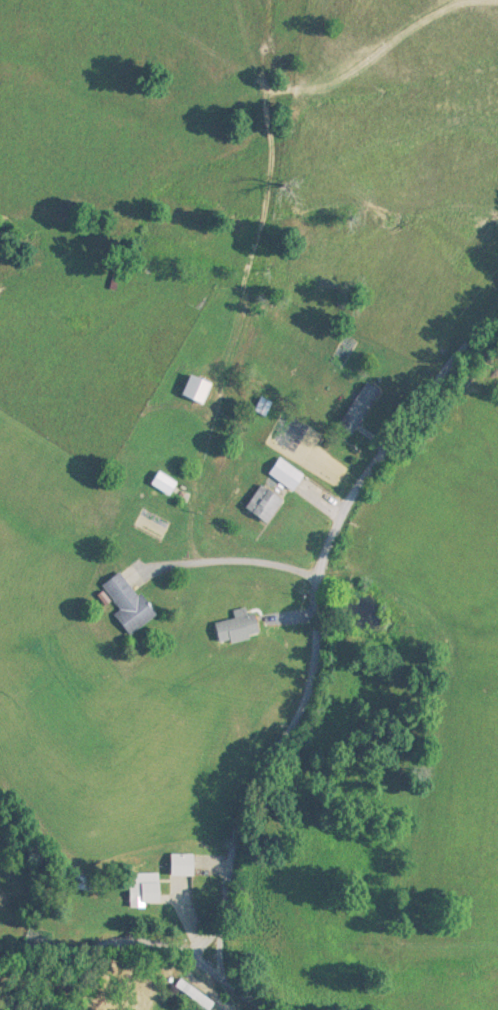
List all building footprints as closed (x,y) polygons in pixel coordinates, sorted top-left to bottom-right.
[(213,387),(191,377),(182,398),(203,407),(213,387)] [(339,428),(355,438),(382,393),(366,383),(339,428)] [(255,413),(264,418),(272,405),(262,400),(255,413)] [(295,493),(305,477),(280,461),(269,477),(295,493)] [(245,512),(268,526),(284,502),(261,487),(245,512)] [(115,615),(130,636),(156,618),(122,572),(103,586),(121,611),(115,615)] [(195,878),(195,856),(172,856),(172,878),(195,878)] [(130,906),(159,906),(159,875),(130,875),(130,906)] [(71,890),(96,892),(97,880),(72,877),(71,890)] [(188,1009),(211,1009),(214,1006),(183,981),(176,989),(193,1003),(188,1009)]
